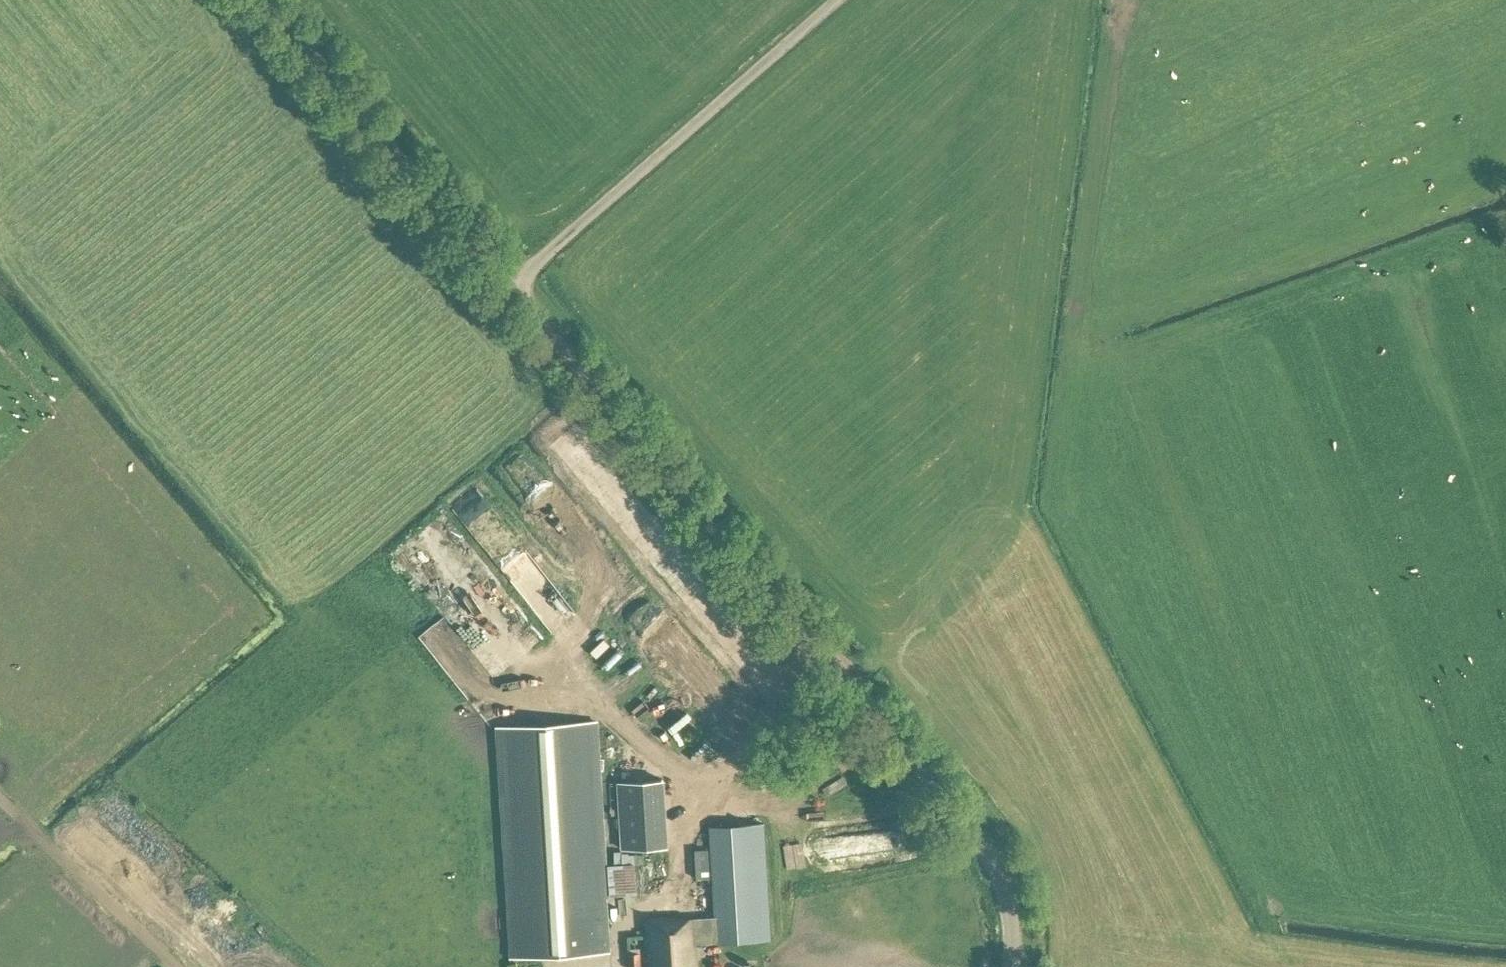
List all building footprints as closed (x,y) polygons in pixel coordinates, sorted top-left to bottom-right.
[(603,672),(630,652),(623,642),(596,662),(603,672)] [(511,956),(611,949),(595,719),(495,726),(511,956)] [(616,771),(619,846),(663,844),(660,769),(616,771)] [(696,943),(760,939),(754,823),(709,825),(714,915),(646,919),(649,966),(698,966),(696,943)] [(639,952),(628,952),(629,966),(640,966),(639,952)]
